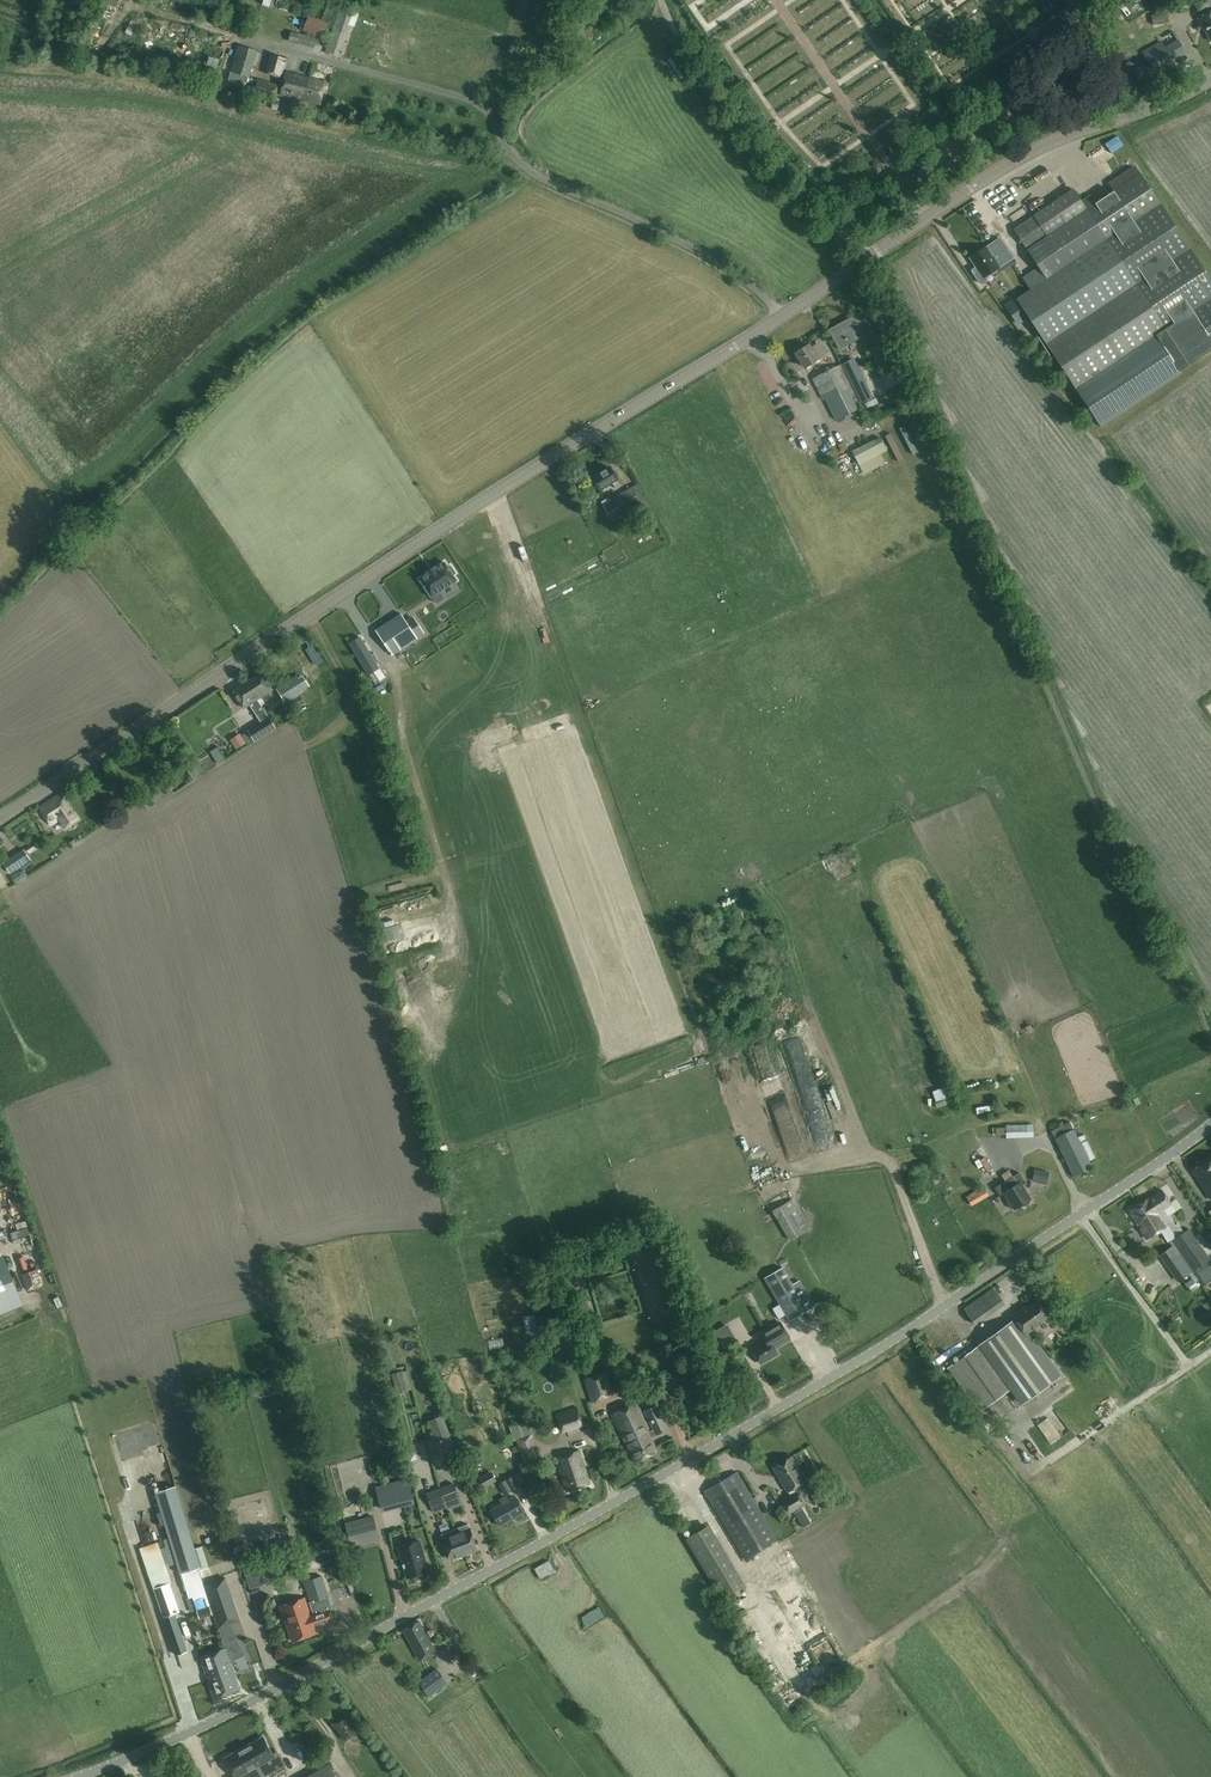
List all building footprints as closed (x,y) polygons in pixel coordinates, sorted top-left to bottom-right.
[(122,0),(100,0),(99,4),(101,4),(99,10),(114,14),(116,8),(119,9),(122,0)] [(1210,0),(1198,0),(1194,2),(1199,12),(1203,10),(1205,14),(1198,18),(1210,41),(1210,1),(1210,0)] [(340,8),(325,54),(338,58),(353,13),(340,8)] [(1151,16),(1153,26),(1170,23),(1168,13),(1151,16)] [(303,31),(323,38),(329,23),(309,15),(303,31)] [(317,38),(299,33),(296,43),(315,48),(317,38)] [(1154,44),(1143,50),(1152,67),(1184,51),(1178,40),(1158,50),(1154,44)] [(250,79),(258,51),(239,45),(231,72),(250,79)] [(265,71),(277,75),(286,54),(273,49),(265,71)] [(1146,64),(1133,71),(1138,81),(1151,74),(1146,64)] [(281,95),(320,105),(326,82),(286,73),(281,95)] [(279,85),(257,79),(252,96),(274,103),(279,85)] [(1016,299),(1022,307),(1029,317),(1093,415),(1183,357),(1188,364),(1210,349),(1210,281),(1135,166),(1109,184),(1115,193),(1096,206),(1090,196),(1082,201),(1074,188),(1053,202),(1013,228),(1039,267),(1022,279),(1030,289),(1016,299)] [(1013,258),(1000,238),(988,221),(974,231),(985,247),(992,257),(995,255),(1002,265),(1013,258)] [(985,247),(971,257),(984,277),(999,267),(1002,265),(995,255),(992,257),(985,247)] [(1007,281),(1018,293),(1027,285),(1017,273),(1007,281)] [(1019,324),(1029,317),(1022,307),(1013,314),(1019,324)] [(853,328),(868,320),(863,311),(829,329),(840,348),(858,338),(853,328)] [(892,363),(871,325),(859,332),(876,364),(870,367),(875,376),(882,372),(881,369),(892,363)] [(819,342),(811,347),(809,344),(796,352),(805,367),(818,358),(826,353),(819,342)] [(825,399),(836,421),(861,408),(839,365),(812,378),(823,400),(825,399)] [(887,385),(894,372),(887,368),(880,381),(887,385)] [(880,437),(852,451),(859,465),(887,450),(880,437)] [(618,478),(617,478),(610,467),(593,477),(600,489),(612,482),(616,489),(622,485),(618,478)] [(622,515),(641,504),(645,510),(651,507),(637,483),(612,498),(609,492),(599,499),(616,529),(627,523),(622,515)] [(653,521),(647,511),(640,515),(646,525),(653,521)] [(428,574),(419,580),(431,598),(431,597),(436,604),(443,600),(438,593),(456,581),(452,576),(455,574),(450,567),(447,569),(444,563),(435,569),(434,568),(427,573),(428,574)] [(388,622),(376,630),(384,642),(392,655),(405,647),(417,638),(409,626),(401,613),(388,622)] [(345,666),(353,664),(348,651),(341,653),(345,666)] [(276,728),(258,699),(273,690),(262,672),(233,691),(244,708),(250,704),(260,722),(247,730),(248,731),(245,732),(252,743),(276,728)] [(297,675),(276,688),(285,702),(306,689),(297,675)] [(301,696),(295,700),(292,701),(296,708),(305,703),(301,696)] [(245,743),(239,733),(231,738),(237,748),(245,743)] [(210,752),(211,752),(218,764),(224,760),(217,748),(210,752)] [(61,794),(40,809),(52,825),(60,819),(66,827),(78,819),(61,794)] [(31,860),(23,848),(2,862),(10,874),(31,860)] [(799,1150),(766,1043),(752,1047),(785,1154),(799,1150)] [(934,1099),(948,1096),(945,1085),(931,1089),(934,1099)] [(992,1112),(992,1104),(975,1104),(975,1112),(992,1112)] [(945,1107),(937,1110),(942,1123),(951,1120),(945,1107)] [(741,1115),(745,1131),(755,1129),(754,1125),(763,1123),(760,1110),(741,1115)] [(1084,1134),(1078,1137),(1074,1128),(1070,1121),(1051,1131),(1055,1138),(1074,1177),(1092,1167),(1089,1161),(1096,1157),(1084,1134)] [(1006,1138),(1034,1137),(1033,1123),(1006,1125),(1006,1138)] [(1192,1169),(1203,1185),(1202,1185),(1210,1199),(1210,1157),(1192,1169)] [(1035,1169),(1033,1178),(1047,1181),(1049,1172),(1035,1169)] [(1000,1196),(1003,1194),(1013,1210),(1031,1198),(1021,1183),(1023,1181),(1018,1173),(995,1188),(1000,1196)] [(4,1186),(3,1194),(11,1194),(12,1187),(4,1186)] [(982,1187),(966,1196),(971,1206),(987,1196),(982,1187)] [(1142,1203),(1149,1213),(1150,1212),(1157,1222),(1163,1218),(1167,1225),(1175,1238),(1171,1240),(1179,1252),(1180,1252),(1194,1271),(1193,1272),(1203,1286),(1210,1280),(1210,1268),(1206,1261),(1210,1259),(1189,1228),(1183,1232),(1177,1222),(1175,1224),(1169,1215),(1176,1211),(1172,1204),(1171,1205),(1161,1190),(1142,1203)] [(772,1210),(790,1240),(810,1228),(792,1198),(772,1210)] [(1149,1213),(1142,1203),(1129,1211),(1147,1239),(1167,1225),(1163,1218),(1157,1222),(1150,1212),(1149,1213)] [(21,1224),(4,1225),(5,1238),(22,1237),(21,1224)] [(640,1250),(642,1258),(653,1255),(651,1247),(640,1250)] [(1193,1272),(1179,1252),(1166,1261),(1179,1281),(1188,1275),(1194,1284),(1198,1280),(1193,1272)] [(17,1306),(16,1304),(28,1299),(10,1255),(0,1258),(0,1313),(17,1306)] [(780,1318),(786,1314),(789,1320),(815,1306),(799,1279),(792,1283),(783,1267),(764,1277),(765,1279),(759,1282),(780,1318)] [(43,1286),(37,1269),(22,1275),(28,1292),(43,1286)] [(666,1316),(658,1275),(639,1279),(640,1284),(651,1282),(654,1303),(647,1304),(650,1319),(666,1316)] [(1147,1281),(1141,1286),(1149,1296),(1155,1291),(1147,1281)] [(975,1325),(1005,1303),(993,1287),(963,1308),(975,1325)] [(1024,1299),(1012,1306),(1015,1312),(1027,1306),(1024,1299)] [(947,1367),(979,1411),(1012,1387),(1022,1402),(1061,1374),(1034,1336),(1032,1338),(1027,1332),(1048,1317),(1036,1300),(1022,1311),(1021,1309),(1012,1315),(1015,1319),(947,1367)] [(767,1326),(775,1322),(767,1308),(760,1312),(767,1326)] [(533,1312),(521,1315),(526,1336),(538,1334),(533,1312)] [(719,1339),(732,1332),(727,1324),(714,1331),(719,1339)] [(767,1335),(768,1338),(752,1348),(760,1363),(777,1354),(773,1348),(789,1339),(782,1327),(767,1335)] [(396,1394),(408,1391),(402,1370),(391,1373),(396,1394)] [(614,1394),(607,1371),(583,1379),(591,1402),(614,1394)] [(653,1429),(650,1430),(643,1415),(637,1403),(612,1414),(626,1445),(635,1462),(658,1450),(651,1437),(669,1429),(656,1404),(643,1410),(653,1429)] [(576,1409),(557,1414),(560,1428),(580,1424),(576,1409)] [(672,1427),(680,1425),(676,1412),(669,1414),(672,1427)] [(451,1436),(443,1415),(428,1420),(436,1441),(451,1436)] [(539,1456),(531,1433),(516,1439),(524,1461),(539,1456)] [(590,1483),(579,1450),(556,1458),(567,1490),(590,1483)] [(793,1487),(806,1480),(799,1469),(791,1456),(774,1467),(788,1490),(789,1490),(791,1495),(783,1500),(790,1512),(804,1503),(796,1492),(793,1487)] [(485,1488),(497,1481),(491,1471),(479,1478),(485,1488)] [(737,1471),(703,1491),(745,1559),(778,1540),(737,1471)] [(520,1486),(513,1475),(498,1484),(505,1495),(520,1486)] [(397,1480),(404,1506),(415,1503),(408,1477),(397,1480)] [(440,1488),(445,1501),(458,1496),(453,1483),(440,1488)] [(382,1512),(391,1509),(385,1484),(375,1486),(382,1512)] [(180,1573),(200,1567),(175,1485),(154,1492),(180,1573)] [(445,1501),(440,1488),(427,1493),(432,1506),(445,1501)] [(523,1512),(514,1497),(491,1510),(500,1525),(523,1512)] [(793,1522),(804,1515),(801,1510),(790,1516),(793,1522)] [(351,1549),(380,1541),(374,1515),(345,1522),(351,1549)] [(468,1524),(455,1528),(464,1554),(478,1549),(470,1529),(468,1524)] [(686,1537),(723,1599),(744,1587),(707,1525),(686,1537)] [(464,1554),(455,1528),(441,1534),(443,1539),(451,1559),(464,1554)] [(428,1571),(419,1540),(399,1546),(408,1577),(428,1571)] [(172,1583),(158,1542),(140,1548),(177,1655),(188,1651),(175,1614),(179,1612),(170,1583),(172,1583)] [(277,1549),(281,1563),(295,1559),(291,1545),(277,1549)] [(264,1556),(256,1557),(258,1571),(266,1570),(264,1556)] [(540,1579),(555,1570),(549,1560),(534,1568),(540,1579)] [(287,1578),(296,1575),(292,1563),(283,1566),(287,1578)] [(273,1567),(276,1576),(283,1573),(280,1565),(273,1567)] [(188,1573),(181,1575),(185,1590),(192,1588),(192,1587),(201,1584),(199,1580),(190,1582),(188,1573)] [(310,1602),(310,1603),(325,1598),(329,1597),(322,1575),(303,1581),(310,1602)] [(240,1621),(225,1576),(203,1584),(218,1629),(240,1621)] [(793,1621),(808,1614),(791,1580),(777,1587),(793,1621)] [(304,1598),(281,1605),(292,1640),(317,1632),(315,1627),(326,1623),(333,1621),(325,1598),(310,1603),(310,1602),(309,1602),(310,1605),(306,1606),(304,1598)] [(589,1620),(602,1612),(592,1598),(580,1606),(589,1620)] [(811,1614),(796,1621),(820,1666),(835,1658),(811,1614)] [(436,1650),(420,1621),(404,1629),(420,1659),(436,1650)] [(788,1627),(781,1632),(788,1641),(794,1636),(788,1627)] [(251,1657),(256,1646),(248,1642),(242,1652),(251,1657)] [(438,1648),(444,1658),(453,1653),(448,1643),(438,1648)] [(226,1648),(201,1657),(215,1697),(240,1689),(226,1648)] [(430,1697),(448,1683),(437,1668),(418,1681),(430,1697)] [(214,1701),(215,1711),(234,1709),(233,1699),(214,1701)] [(359,1731),(344,1713),(332,1723),(346,1741),(359,1731)] [(320,1741),(316,1734),(306,1740),(311,1747),(320,1741)] [(234,1755),(244,1773),(243,1774),(246,1776),(253,1776),(249,1770),(256,1766),(262,1776),(265,1776),(286,1765),(282,1758),(280,1754),(278,1751),(273,1753),(265,1737),(234,1755)] [(305,1776),(337,1776),(330,1763),(305,1776)]
